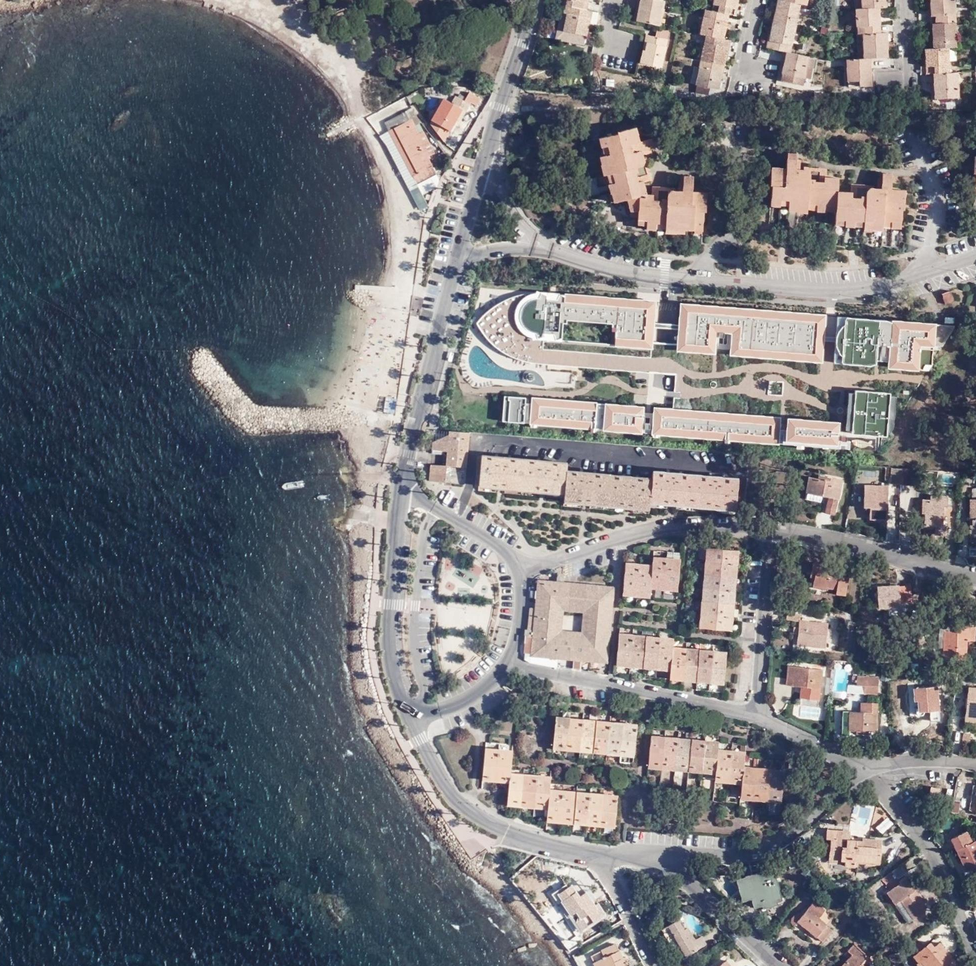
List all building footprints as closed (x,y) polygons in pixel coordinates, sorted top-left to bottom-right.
[(563,21),(585,26),(591,2),(585,1),(581,0),(567,0),(563,21)] [(633,10),(657,15),(659,15),(662,0),(635,0),(633,10)] [(701,24),(707,25),(726,29),(731,6),(712,1),(706,0),(701,24)] [(775,14),(797,18),(801,0),(778,0),(775,14)] [(859,24),(865,24),(876,24),(876,0),(858,0),(859,24)] [(932,15),(956,14),(956,4),(957,4),(957,0),(937,0),(937,5),(932,5),(932,15)] [(775,14),(769,37),(788,41),(792,42),(797,18),(775,14)] [(950,37),(957,37),(956,14),(932,15),(933,38),(950,37)] [(659,15),(657,15),(655,25),(668,27),(670,18),(659,15)] [(646,23),(642,42),(648,42),(651,24),(646,23)] [(865,24),(865,48),(871,48),(889,48),(888,23),(881,24),(876,24),(865,24)] [(668,27),(655,25),(651,24),(648,42),(642,42),(640,54),(662,58),(668,27)] [(707,25),(702,49),(725,54),(730,30),(726,29),(707,25)] [(936,64),(952,63),(950,37),(933,38),(927,38),(927,64),(936,64)] [(803,74),(810,45),(792,42),(788,41),(786,49),(790,51),(789,57),(785,56),(782,68),(803,74)] [(816,47),(809,46),(805,67),(811,68),(816,47)] [(865,48),(849,48),(849,70),(863,70),(863,78),(871,78),(871,48),(865,48)] [(725,54),(702,49),(696,73),(717,78),(719,78),(725,54)] [(960,89),(959,63),(952,63),(936,64),(937,89),(960,89)] [(468,103),(474,94),(471,92),(465,101),(468,103)] [(470,103),(476,107),(481,99),(474,94),(468,103),(465,101),(456,96),(452,103),(444,98),(432,120),(433,121),(431,124),(444,141),(454,124),(463,109),(466,110),(470,103)] [(389,130),(416,185),(436,174),(428,157),(435,153),(411,108),(385,122),(389,130)] [(457,125),(466,110),(463,109),(454,124),(457,125)] [(769,114),(757,114),(757,125),(769,125),(769,114)] [(633,159),(641,157),(637,143),(646,141),(643,129),(636,131),(632,119),(611,123),(612,127),(602,129),(603,138),(605,146),(606,153),(603,153),(606,165),(611,164),(613,171),(616,179),(619,190),(623,189),(626,198),(637,199),(637,205),(648,205),(647,207),(657,208),(667,208),(667,211),(681,212),(681,210),(691,210),(691,208),(700,208),(709,208),(710,197),(714,197),(715,180),(692,179),(693,166),(684,166),(684,170),(679,170),(679,179),(669,178),(669,190),(654,190),(654,187),(645,187),(641,173),(636,174),(633,159)] [(643,129),(646,141),(652,139),(649,128),(643,129)] [(603,138),(602,129),(594,131),(597,140),(603,138)] [(436,174),(416,185),(389,130),(380,135),(387,145),(420,209),(427,204),(422,195),(437,187),(439,181),(436,174)] [(603,138),(597,140),(598,148),(605,146),(603,138)] [(605,146),(598,148),(596,148),(598,155),(603,153),(606,153),(605,146)] [(866,174),(866,171),(855,170),(854,161),(843,160),(843,162),(828,162),(828,153),(819,152),(819,147),(815,147),(804,147),(804,152),(790,152),(788,173),(791,173),(791,184),(800,185),(800,182),(808,182),(808,184),(817,185),(817,189),(828,189),(828,184),(836,185),(836,189),(846,189),(846,185),(853,186),(853,192),(853,202),(860,202),(868,202),(878,201),(878,206),(887,206),(887,203),(896,202),(902,203),(911,203),(912,188),(915,188),(915,169),(903,169),(903,160),(893,160),(891,160),(890,165),(882,165),(882,174),(866,174)] [(603,153),(598,155),(595,155),(598,168),(603,166),(606,165),(603,153)] [(843,162),(843,160),(843,153),(828,153),(828,162),(843,162)] [(643,157),(641,157),(633,159),(636,174),(641,173),(647,172),(643,157)] [(611,164),(606,165),(603,166),(605,173),(613,171),(611,164)] [(866,165),(866,171),(866,174),(882,174),(882,165),(866,165)] [(616,179),(613,171),(605,173),(607,182),(616,179)] [(655,178),(654,187),(654,190),(669,190),(669,178),(655,178)] [(610,192),(619,190),(616,179),(607,182),(610,192)] [(808,184),(808,187),(808,192),(816,192),(817,189),(817,185),(808,184)] [(895,211),(895,208),(896,202),(887,203),(887,206),(887,211),(895,211)] [(911,211),(911,203),(902,203),(902,208),(902,211),(911,211)] [(680,220),(680,217),(681,212),(667,211),(667,216),(666,219),(680,220)] [(952,282),(945,283),(948,296),(955,294),(952,282)] [(543,338),(652,348),(656,301),(548,292),(543,338)] [(828,312),(681,301),(677,349),(716,352),(717,331),(732,332),(731,354),(824,362),(828,312)] [(934,322),(836,315),(832,362),(876,364),(876,360),(886,361),(885,369),(917,370),(919,346),(933,347),(934,322)] [(653,373),(653,387),(674,387),(674,373),(653,373)] [(889,392),(854,390),(850,433),(885,435),(889,392)] [(526,396),(505,394),(503,420),(525,421),(526,396)] [(597,401),(533,396),(531,423),(851,449),(852,440),(847,439),(847,434),(839,434),(840,421),(787,416),(786,428),(781,428),(782,415),(673,407),(654,405),(653,412),(644,411),(644,405),(605,401),(605,403),(597,402),(597,401)] [(462,478),(462,474),(460,474),(463,428),(446,427),(445,427),(442,429),(442,434),(437,434),(437,431),(429,435),(429,443),(444,444),(443,460),(443,465),(427,464),(426,475),(462,478)] [(477,480),(563,488),(562,496),(648,503),(650,496),(736,505),(739,475),(651,466),(651,473),(566,465),(566,457),(480,449),(477,480)] [(899,475),(900,462),(889,460),(888,468),(891,469),(891,475),(899,475)] [(910,479),(911,463),(900,462),(899,475),(899,478),(910,479)] [(823,504),(832,506),(835,492),(836,492),(840,474),(817,468),(816,472),(804,470),(801,486),(826,489),(823,504)] [(884,513),(885,481),(863,480),(862,502),(867,503),(867,512),(884,513)] [(888,484),(888,523),(900,523),(900,483),(888,484)] [(927,529),(943,530),(943,520),(941,520),(942,499),(925,499),(925,503),(921,503),(920,520),(927,520),(927,529)] [(966,499),(966,536),(975,536),(975,499),(966,499)] [(752,544),(725,542),(718,622),(746,624),(752,544)] [(619,585),(648,588),(649,579),(674,581),(677,553),(663,552),(650,550),(650,559),(622,557),(619,585)] [(810,581),(830,584),(831,580),(842,581),(845,561),(808,556),(807,567),(812,567),(810,581)] [(548,626),(552,576),(536,575),(532,623),(548,626)] [(603,635),(606,598),(557,595),(558,577),(552,576),(548,626),(532,623),(531,630),(562,632),(561,650),(577,651),(578,634),(603,635)] [(607,581),(558,577),(557,595),(606,598),(607,581)] [(906,602),(904,580),(877,583),(879,604),(906,602)] [(440,600),(438,629),(487,633),(489,603),(440,600)] [(581,603),(579,627),(595,629),(596,604),(581,603)] [(782,611),(796,613),(797,606),(783,604),(782,611)] [(824,616),(796,613),(793,636),(821,640),(824,616)] [(941,646),(963,648),(965,630),(971,631),(972,616),(957,615),(956,622),(943,621),(941,646)] [(613,657),(667,661),(665,670),(721,675),(723,646),(669,641),(669,633),(615,628),(613,657)] [(562,632),(531,630),(526,630),(524,652),(529,655),(549,659),(550,649),(561,650),(562,632)] [(602,653),(603,635),(578,634),(577,651),(602,653)] [(783,673),(814,680),(818,667),(786,659),(783,673)] [(872,666),(848,665),(847,672),(852,672),(852,678),(858,679),(859,685),(872,685),(872,666)] [(929,714),(937,713),(934,679),(910,681),(911,693),(916,692),(916,700),(914,701),(912,703),(913,706),(916,708),(928,708),(929,714)] [(962,713),(975,714),(975,682),(966,680),(962,713)] [(873,695),(862,694),(861,704),(855,704),(847,704),(846,723),(872,725),(873,695)] [(871,731),(872,725),(846,723),(847,704),(841,704),(840,728),(871,731)] [(550,740),(645,747),(647,719),(552,711),(550,740)] [(962,713),(961,719),(975,721),(975,714),(962,713)] [(660,758),(727,763),(728,772),(755,775),(754,789),(794,792),(796,765),(757,761),(758,746),(729,743),(730,736),(662,731),(660,758)] [(546,811),(612,816),(614,788),(548,782),(548,772),(504,768),(506,746),(477,744),(476,775),(504,777),(503,798),(547,802),(546,811)] [(975,801),(975,780),(970,779),(967,801),(975,808),(975,801)] [(927,790),(935,792),(937,782),(928,781),(927,790)] [(739,800),(740,784),(729,783),(728,799),(739,800)] [(850,814),(849,828),(870,829),(871,806),(858,805),(858,814),(850,814)] [(842,861),(853,861),(854,855),(878,857),(880,835),(859,833),(859,839),(855,838),(855,836),(848,835),(847,827),(823,826),(823,834),(828,834),(826,856),(839,857),(838,855),(842,855),(842,861)] [(957,827),(944,834),(963,868),(975,861),(975,848),(970,837),(965,840),(957,827)] [(901,858),(891,865),(881,872),(881,873),(890,886),(885,890),(892,900),(900,894),(913,911),(925,903),(902,870),(907,866),(901,858)] [(752,899),(754,907),(763,905),(764,908),(778,905),(777,902),(783,900),(774,869),(736,879),(742,901),(752,899)] [(569,890),(559,898),(579,927),(602,911),(577,876),(565,884),(565,885),(569,890)] [(555,892),(559,898),(569,890),(565,885),(555,892)] [(604,888),(598,890),(602,903),(609,900),(604,888)] [(790,918),(818,936),(827,923),(813,912),(818,905),(806,898),(790,918)] [(686,956),(706,944),(701,936),(695,939),(688,927),(684,929),(678,920),(668,926),(686,956)] [(914,934),(902,944),(907,949),(919,941),(914,934)] [(919,941),(907,949),(913,956),(915,955),(925,965),(949,965),(954,962),(933,936),(923,944),(919,941)] [(833,965),(866,965),(859,960),(866,952),(851,938),(844,945),(849,950),(833,965)] [(596,965),(628,965),(626,962),(623,963),(621,958),(622,958),(616,944),(602,950),(605,957),(594,962),(596,965)]
